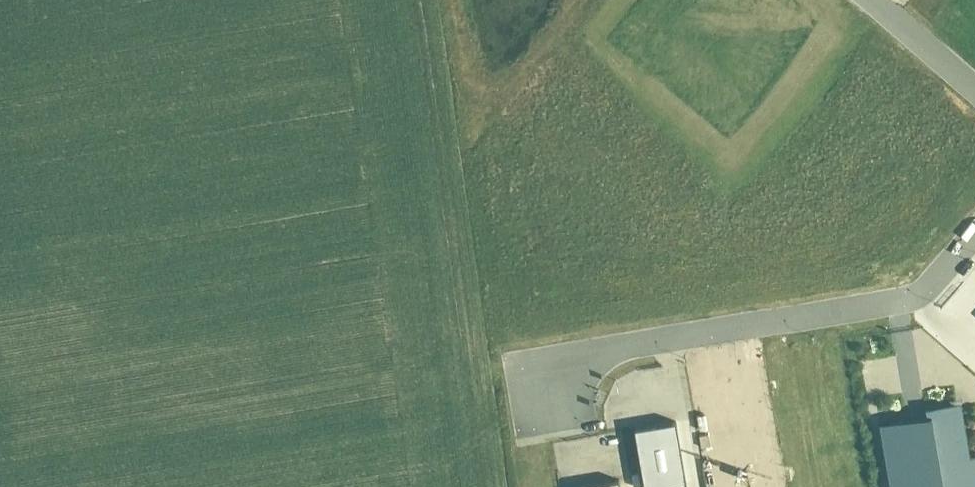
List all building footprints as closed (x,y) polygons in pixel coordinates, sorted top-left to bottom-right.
[(967,400),(933,406),(934,413),(884,421),(895,486),(974,486),(974,449),(967,400)] [(640,426),(650,486),(653,486),(692,481),(682,419),(640,426)] [(584,484),(584,486),(626,486),(625,477),(584,484)]
